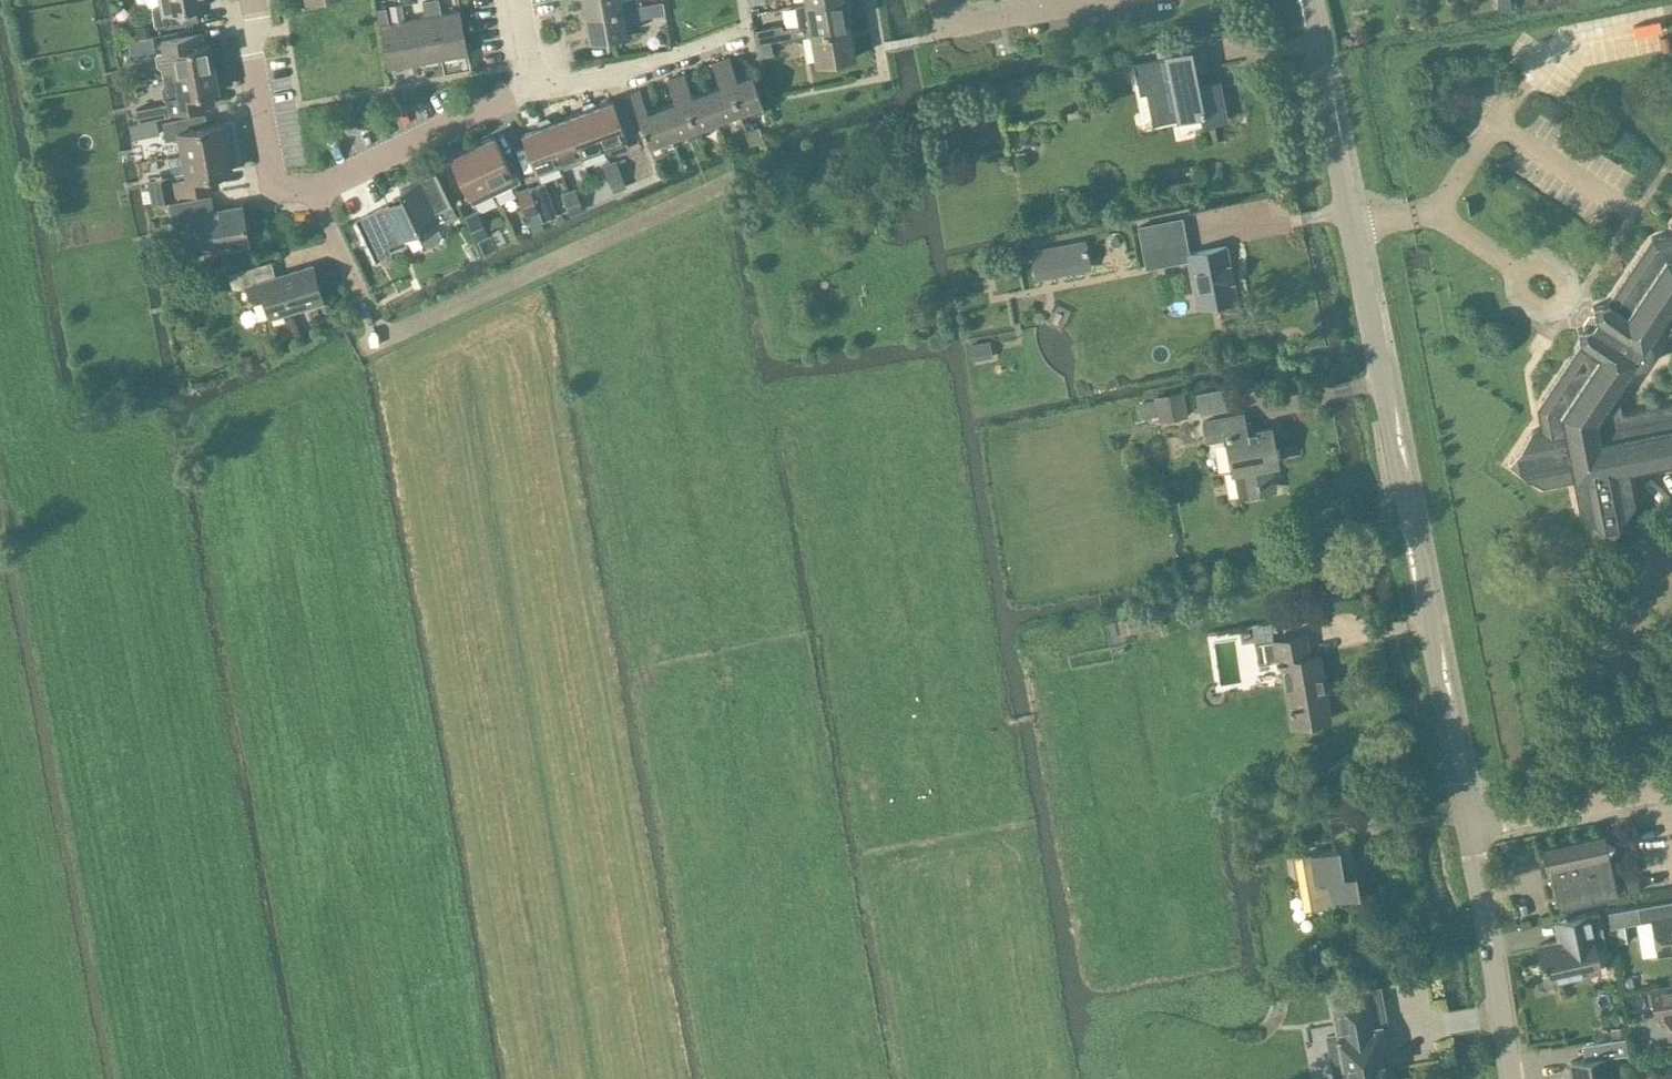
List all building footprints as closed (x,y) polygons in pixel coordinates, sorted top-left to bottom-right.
[(208,0),(159,0),(160,3),(157,3),(155,3),(153,4),(152,6),(152,8),(156,27),(190,21),(187,8),(209,4),(208,0)] [(430,0),(424,0),(421,0),(424,16),(406,20),(414,63),(441,59),(430,0)] [(441,59),(468,54),(460,10),(441,13),(439,0),(430,0),(441,59)] [(584,15),(636,6),(635,0),(582,0),(584,15)] [(809,34),(850,26),(845,0),(827,0),(803,4),(803,3),(794,4),(798,24),(783,27),(784,37),(809,33),(809,34)] [(666,12),(664,1),(638,4),(639,16),(666,12)] [(638,15),(636,6),(584,15),(589,40),(627,33),(624,18),(638,15)] [(386,7),(377,8),(387,68),(414,63),(406,20),(389,23),(386,7)] [(149,24),(133,27),(135,39),(144,37),(151,36),(149,24)] [(782,24),(752,29),(754,43),(770,40),(784,37),(783,27),(782,24)] [(809,34),(814,64),(855,57),(850,26),(809,34)] [(158,52),(155,55),(157,65),(161,67),(163,76),(214,66),(210,43),(205,43),(198,45),(195,31),(194,32),(160,38),(162,51),(158,52)] [(151,36),(144,37),(146,47),(152,46),(151,36)] [(773,55),(770,40),(754,43),(757,58),(773,55)] [(1151,89),(1158,124),(1176,120),(1201,115),(1203,124),(1226,119),(1219,81),(1198,86),(1190,48),(1178,50),(1177,45),(1155,49),(1162,87),(1151,89)] [(706,90),(717,121),(763,104),(751,73),(737,79),(729,57),(711,63),(719,85),(706,90)] [(164,82),(161,87),(163,96),(167,100),(171,99),(174,111),(208,104),(206,92),(213,91),(219,90),(214,66),(163,76),(164,82)] [(717,121),(706,90),(692,95),(684,73),(666,80),(674,101),(661,106),(672,137),(717,121)] [(649,146),(672,137),(661,106),(648,111),(640,90),(629,93),(649,146)] [(592,100),(588,101),(590,108),(606,152),(611,154),(630,147),(626,139),(627,138),(613,100),(597,105),(592,100)] [(582,111),(567,116),(581,155),(603,147),(605,152),(606,152),(590,108),(588,101),(583,103),(582,111)] [(164,104),(137,108),(139,120),(139,121),(166,116),(164,104)] [(178,138),(181,154),(181,155),(228,147),(224,122),(207,125),(206,113),(174,118),(161,121),(165,140),(178,138)] [(547,116),(541,118),(558,164),(581,155),(567,116),(552,122),(547,116)] [(157,118),(147,120),(150,135),(159,133),(157,118)] [(558,164),(541,118),(538,119),(537,127),(521,133),(535,172),(558,164)] [(750,144),(764,140),(760,126),(745,130),(750,144)] [(490,186),(494,195),(520,182),(516,173),(512,175),(494,135),(471,146),(490,185),(490,186)] [(490,186),(490,185),(471,146),(449,156),(472,205),(494,195),(490,186)] [(233,170),(228,147),(181,155),(184,171),(173,173),(176,194),(220,187),(217,173),(233,170)] [(606,175),(620,169),(616,159),(602,164),(606,175)] [(624,182),(620,169),(606,175),(610,187),(624,182)] [(177,197),(176,194),(173,173),(148,178),(152,202),(177,197)] [(389,205),(357,221),(376,259),(390,252),(387,245),(403,238),(405,233),(413,229),(418,232),(420,236),(424,245),(430,246),(439,242),(440,236),(437,228),(441,226),(435,214),(435,213),(447,208),(437,187),(432,178),(397,195),(399,201),(400,202),(396,211),(391,209),(389,205)] [(542,183),(530,187),(535,201),(547,197),(542,183)] [(526,217),(539,213),(529,185),(516,190),(526,217)] [(561,193),(565,204),(579,198),(575,188),(561,193)] [(248,243),(241,205),(213,210),(211,197),(171,204),(175,229),(200,224),(204,251),(248,243)] [(579,198),(565,204),(569,215),(583,210),(579,198)] [(1045,201),(1041,205),(1042,212),(1046,215),(1055,214),(1059,210),(1058,204),(1053,200),(1045,201)] [(1666,237),(1648,241),(1642,274),(1616,310),(1590,305),(1562,344),(1555,381),(1533,412),(1538,432),(1560,436),(1504,450),(1511,476),(1550,483),(1561,480),(1573,528),(1576,529),(1616,519),(1613,508),(1600,498),(1594,476),(1671,456),(1671,204),(1666,237)] [(447,208),(435,214),(441,226),(453,220),(447,208)] [(477,209),(464,215),(477,241),(490,235),(477,209)] [(1139,227),(1147,267),(1164,264),(1186,260),(1196,307),(1237,300),(1226,246),(1188,253),(1185,235),(1181,219),(1139,227)] [(1062,246),(1041,250),(1042,265),(1064,261),(1062,246)] [(255,303),(263,300),(268,317),(323,301),(312,265),(275,276),(271,261),(228,273),(233,290),(245,286),(248,298),(255,303)] [(992,357),(989,341),(969,345),(972,361),(992,357)] [(1200,414),(1235,407),(1231,385),(1196,392),(1200,414)] [(1154,396),(1154,399),(1159,422),(1188,417),(1183,390),(1154,396)] [(1242,414),(1235,416),(1202,423),(1205,443),(1224,439),(1230,472),(1232,472),(1237,495),(1235,495),(1236,499),(1262,494),(1261,493),(1263,493),(1262,484),(1273,482),(1270,465),(1277,464),(1270,427),(1245,431),(1242,414)] [(1258,662),(1274,660),(1275,661),(1278,660),(1311,654),(1307,632),(1271,639),(1271,640),(1255,643),(1258,662)] [(1278,660),(1289,726),(1330,719),(1325,691),(1329,690),(1326,674),(1323,674),(1319,653),(1311,654),(1278,660)] [(1558,908),(1617,895),(1604,833),(1540,847),(1543,858),(1547,857),(1558,908)] [(1332,906),(1330,898),(1359,893),(1355,870),(1343,873),(1338,847),(1302,853),(1311,909),(1332,906)] [(1626,893),(1640,890),(1637,876),(1623,879),(1626,893)] [(1637,906),(1607,912),(1610,928),(1651,920),(1657,956),(1671,953),(1671,900),(1637,906)] [(1600,972),(1595,949),(1606,946),(1599,913),(1553,922),(1557,940),(1537,944),(1545,983),(1600,972)] [(1671,1037),(1671,984),(1648,988),(1653,1020),(1664,1018),(1667,1038),(1671,1037)] [(1384,1048),(1380,1025),(1375,1026),(1369,990),(1331,997),(1338,1033),(1327,1036),(1335,1078),(1384,1078),(1382,1070),(1385,1069),(1383,1060),(1380,1060),(1378,1052),(1382,1051),(1383,1051),(1384,1050),(1384,1049),(1384,1048)] [(1624,1026),(1610,1028),(1611,1040),(1615,1039),(1626,1037),(1624,1026)] [(1626,1037),(1615,1039),(1617,1054),(1628,1052),(1626,1037)] [(1610,1055),(1569,1061),(1572,1078),(1613,1078),(1610,1055)]
